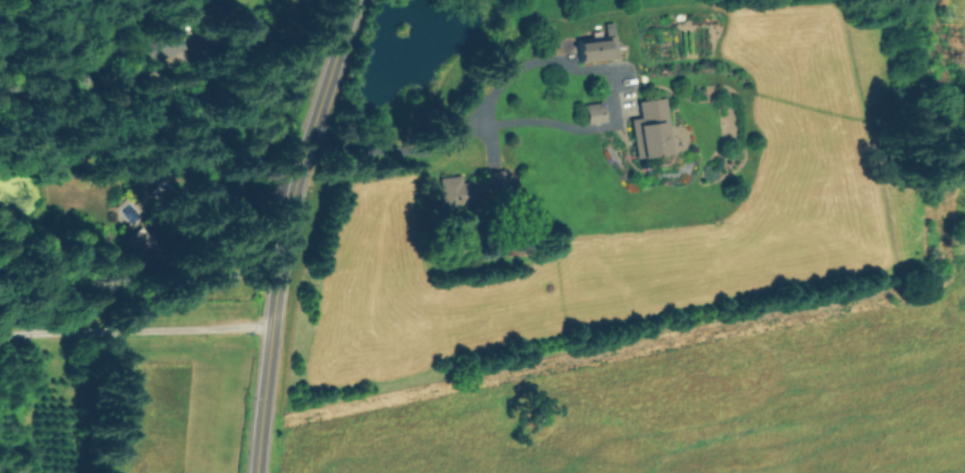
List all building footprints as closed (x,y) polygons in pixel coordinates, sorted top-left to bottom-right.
[(618,58),(582,62),(580,41),(591,39),(591,34),(604,33),(603,24),(615,23),(618,58)] [(673,153),(636,158),(631,119),(641,118),(639,102),(666,98),(673,153)] [(606,121),(588,125),(585,106),(603,103),(606,121)] [(504,169),(508,202),(478,206),(477,201),(454,204),(455,211),(442,213),(437,179),(463,175),(464,183),(484,180),(483,172),(504,169)] [(160,250),(143,263),(124,240),(141,227),(160,250)]
